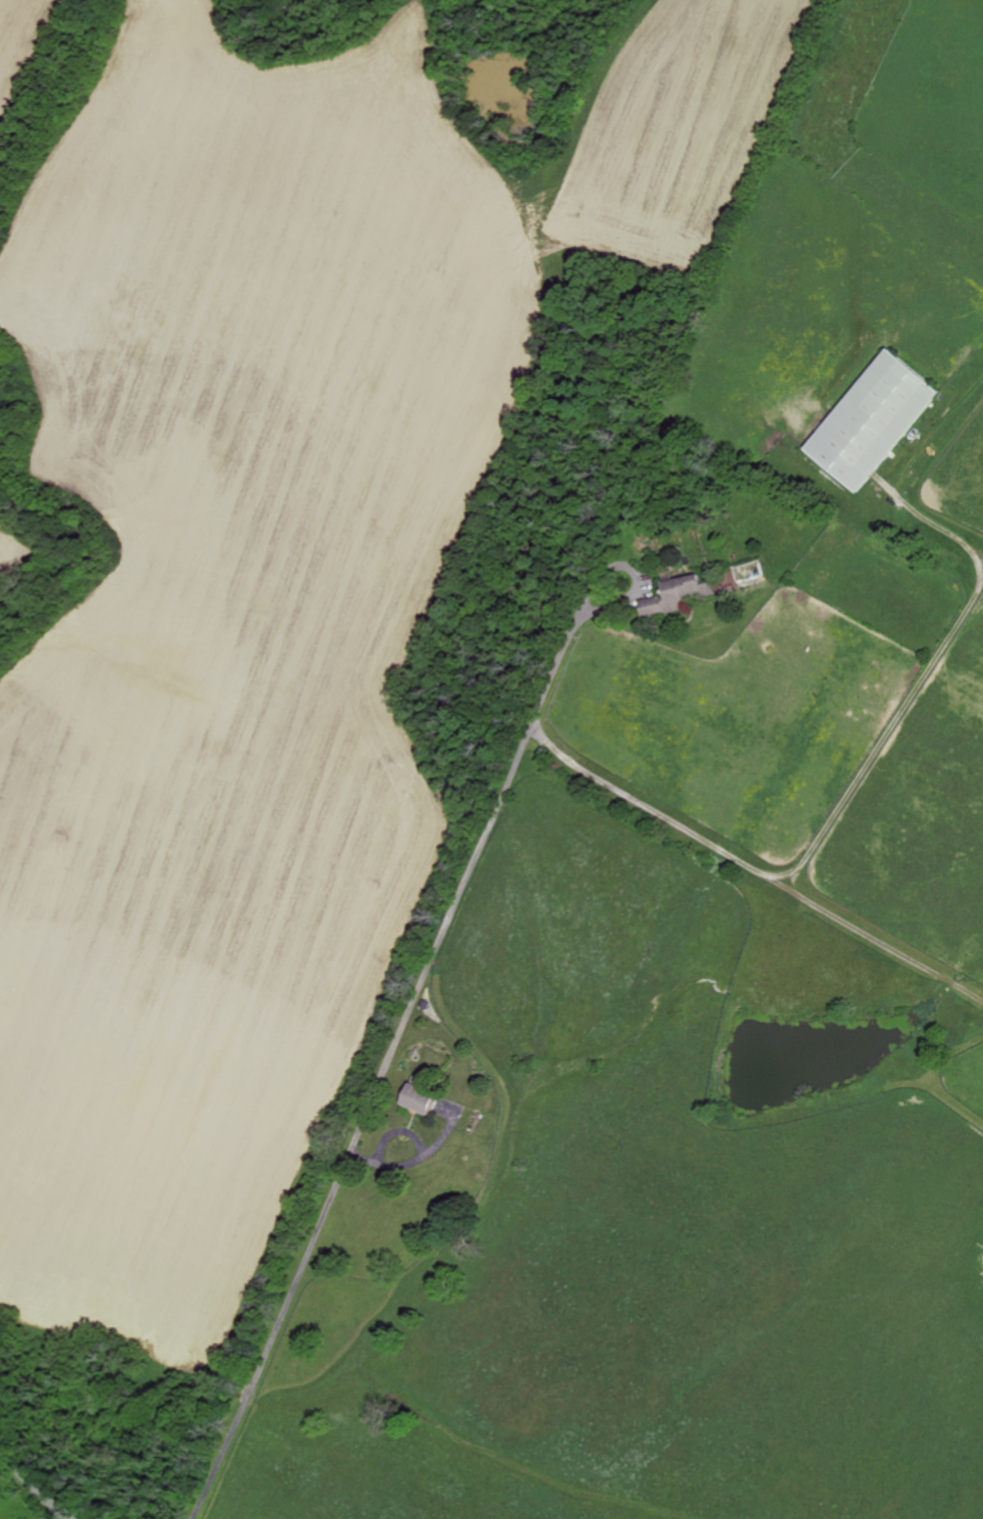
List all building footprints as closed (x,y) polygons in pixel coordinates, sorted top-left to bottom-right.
[(875,478),(860,495),(834,473),(807,451),(829,425),(850,400),(871,374),(892,349),(919,371),(945,393),(923,420),(901,446),(879,473),(875,478)] [(703,580),(714,578),(717,591),(694,596),(694,599),(690,600),(686,600),(687,607),(670,610),(670,609),(646,614),(644,602),(642,597),(660,593),(669,591),(669,593),(670,593),(673,592),(670,576),(679,574),(701,570),(701,571),(703,580)] [(429,1008),(422,1005),(426,998),(432,1001),(429,1008)] [(435,1117),(424,1113),(415,1109),(406,1105),(415,1084),(424,1087),(441,1095),(439,1100),(441,1101),(437,1112),(435,1117)]
